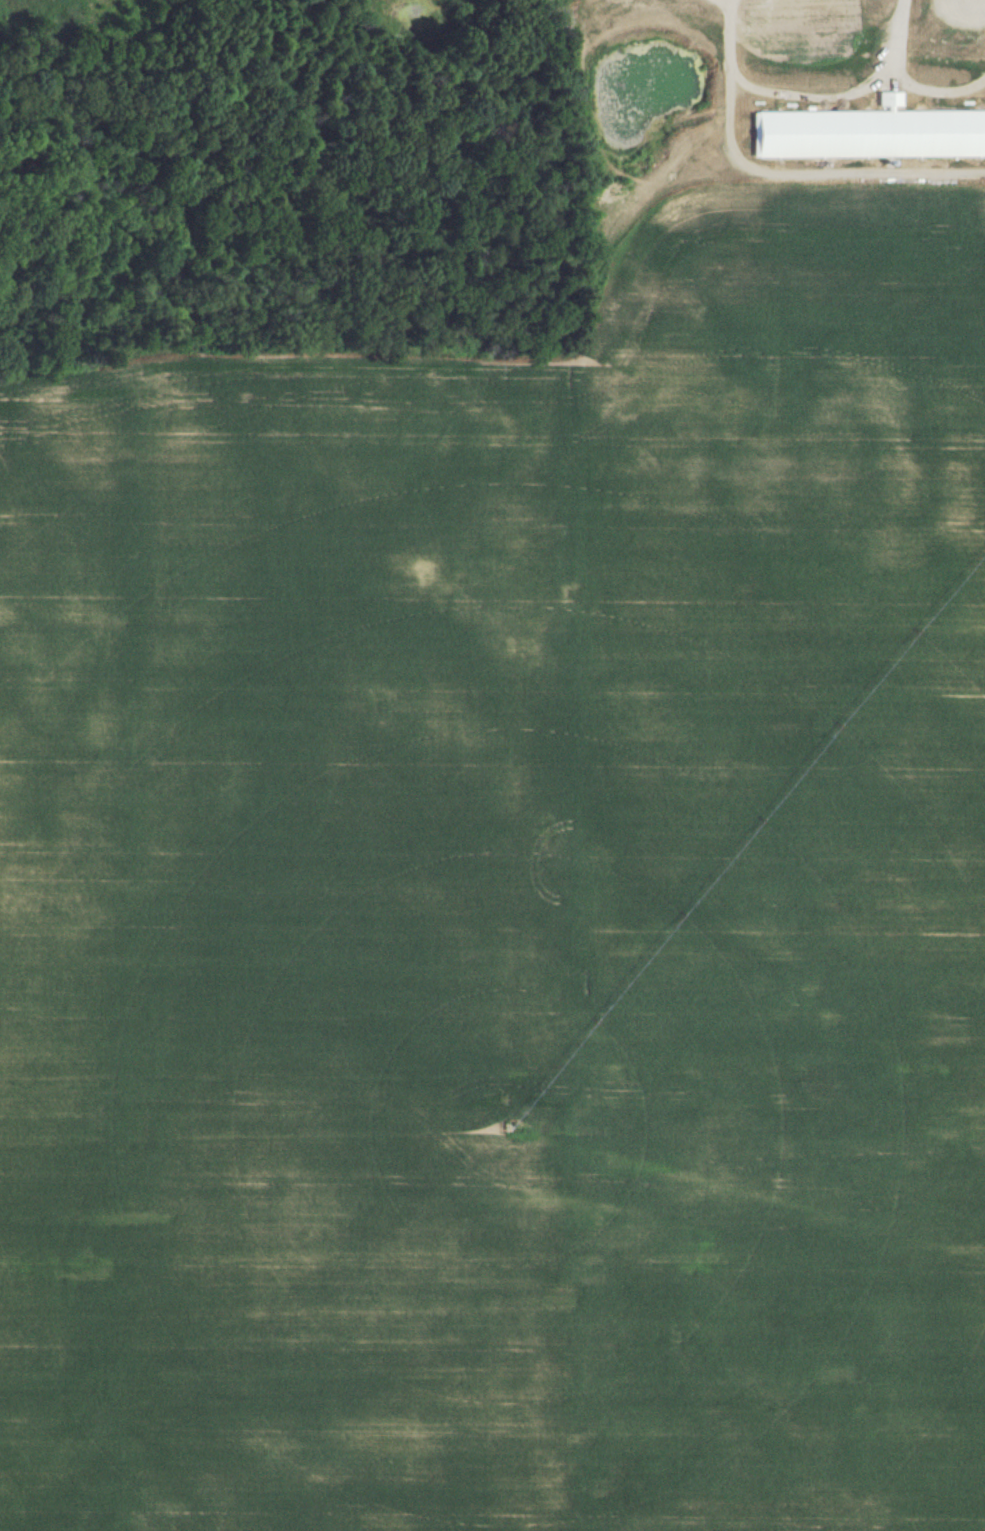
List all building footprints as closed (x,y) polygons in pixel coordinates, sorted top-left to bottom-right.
[(906,90),(882,90),(882,109),(756,110),(757,156),(984,155),(984,109),(906,109),(906,90)]
